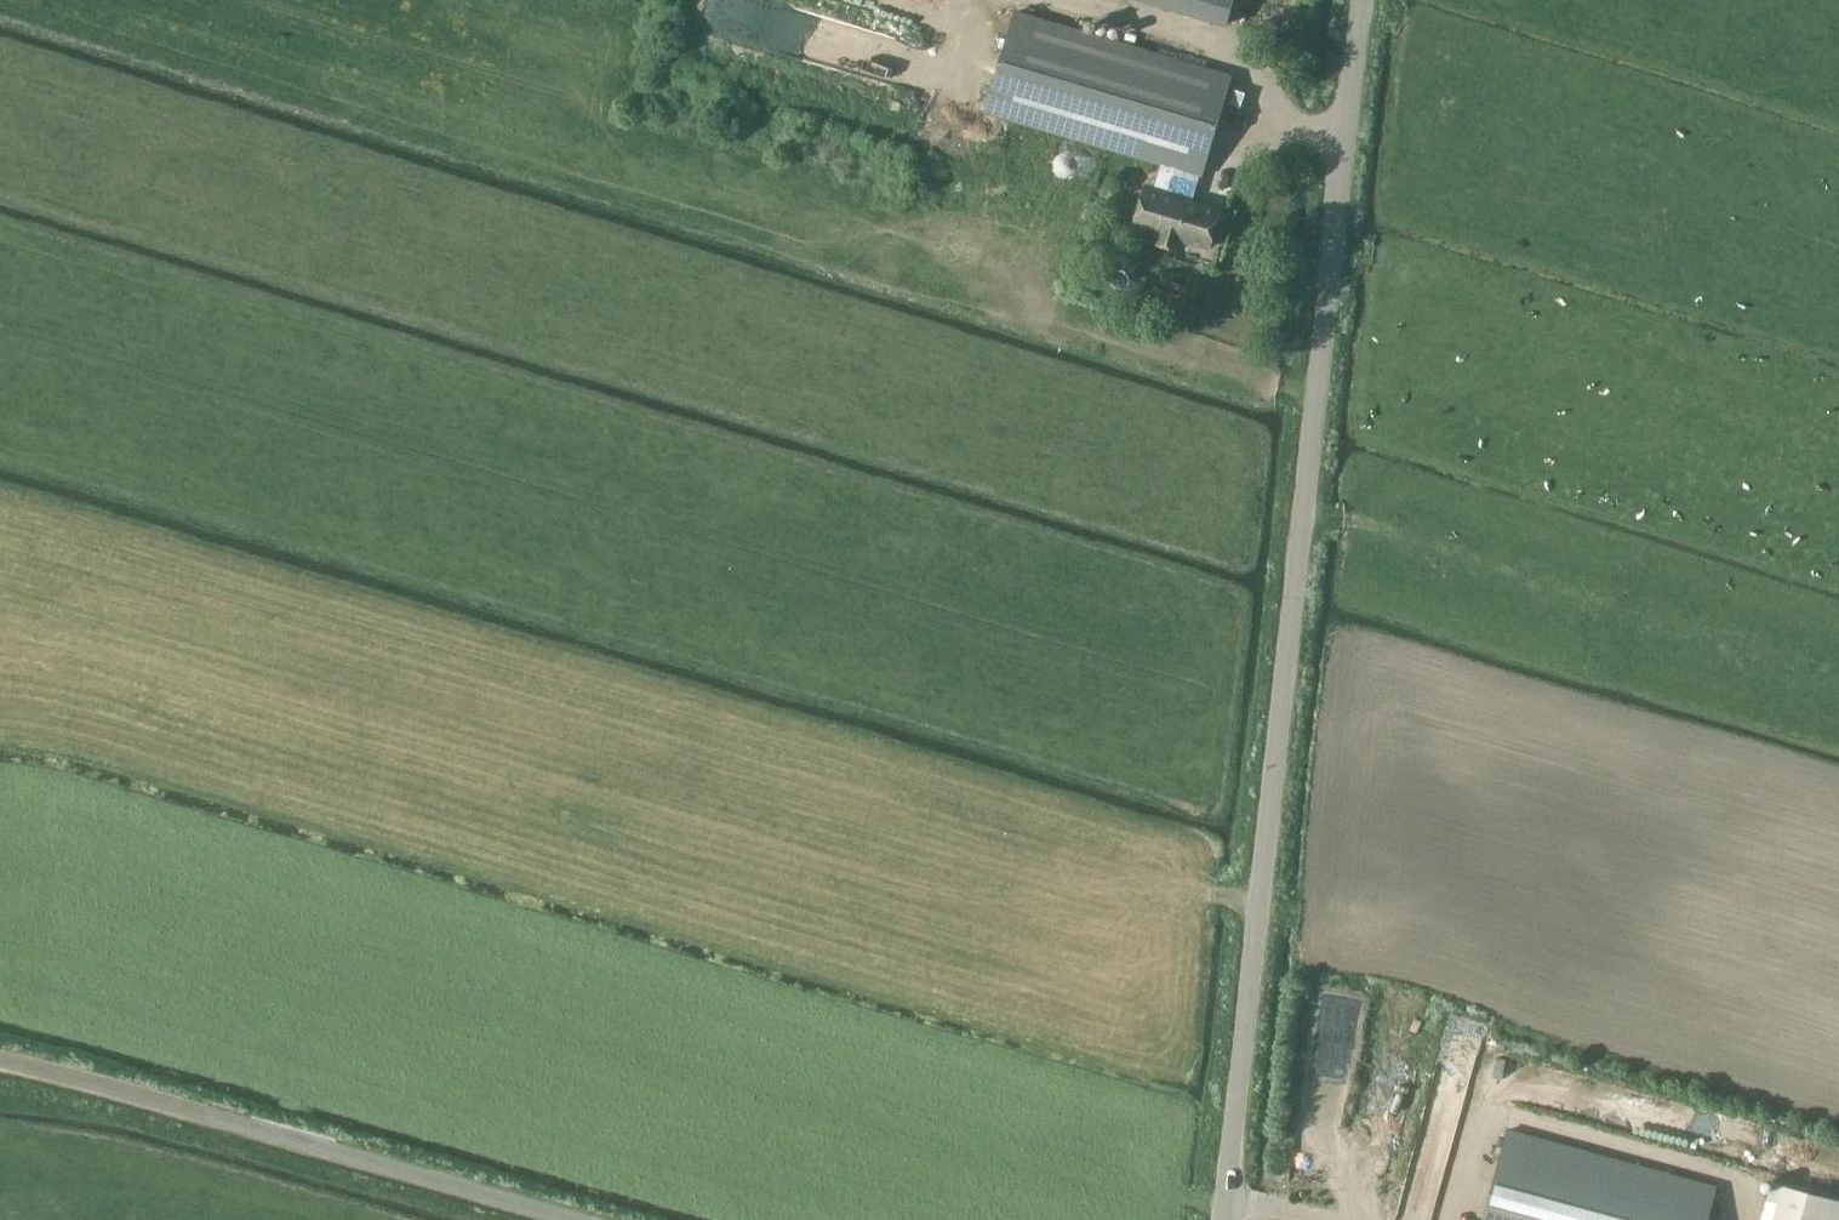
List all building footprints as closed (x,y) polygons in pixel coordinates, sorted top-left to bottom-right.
[(1210,248),(1220,212),(1192,203),(1201,175),(1203,176),(1232,77),(1016,12),(986,111),(1015,120),(1093,143),(1163,164),(1154,192),(1145,189),(1145,190),(1144,190),(1142,191),(1141,191),(1139,192),(1138,192),(1136,193),(1135,194),(1134,195),(1133,196),(1132,198),(1131,199),(1130,200),(1129,202),(1129,203),(1128,205),(1128,206),(1128,208),(1128,209),(1128,211),(1128,212),(1128,214),(1129,215),(1129,217),(1130,218),(1131,220),(1132,221),(1133,222),(1134,223),(1135,224),(1135,225),(1159,233),(1156,243),(1179,250),(1182,240),(1210,248)] [(1715,1188),(1506,1130),(1481,1219),(1706,1219),(1715,1188)] [(1775,1219),(1838,1219),(1838,1201),(1785,1186),(1775,1219)]
